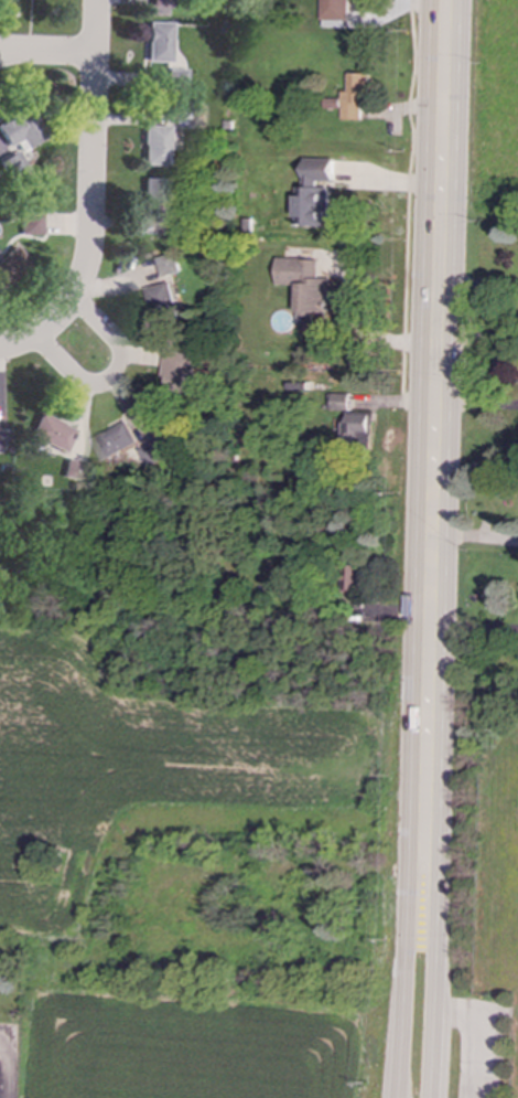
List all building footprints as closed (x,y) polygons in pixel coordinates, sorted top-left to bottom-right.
[(169,9),(169,0),(147,0),(147,8),(169,9)] [(348,20),(349,0),(322,0),(322,20),(348,20)] [(169,23),(145,23),(144,62),(168,63),(169,23)] [(342,119),(361,119),(360,103),(369,103),(368,73),(348,74),(348,92),(342,92),(342,119)] [(43,137),(24,107),(0,123),(0,137),(7,148),(18,140),(24,150),(43,137)] [(141,167),(165,167),(166,127),(141,127),(141,167)] [(335,183),(335,159),(306,158),(305,182),(335,183)] [(164,179),(141,179),(140,218),(164,218),(164,179)] [(330,226),(331,188),(298,186),(298,225),(330,226)] [(40,213),(18,214),(18,235),(40,235),(40,213)] [(188,217),(171,216),(170,236),(187,236),(188,217)] [(28,264),(12,246),(0,257),(0,288),(28,264)] [(159,258),(164,277),(183,271),(177,253),(159,258)] [(300,285),(300,323),(315,323),(315,312),(328,312),(328,278),(319,278),(319,258),(279,258),(278,285),(300,285)] [(182,312),(172,281),(148,289),(159,320),(182,312)] [(197,373),(198,352),(166,351),(164,394),(213,396),(214,374),(197,373)] [(350,394),(330,393),(328,409),(350,411),(350,394)] [(374,444),(375,413),(347,412),(346,443),(374,444)] [(26,437),(62,454),(73,430),(36,414),(26,437)] [(105,460),(141,444),(131,422),(95,438),(105,460)] [(142,449),(151,468),(170,459),(161,440),(142,449)] [(83,463),(63,459),(60,478),(79,481),(83,463)] [(347,590),(365,588),(361,564),(344,566),(347,590)]
